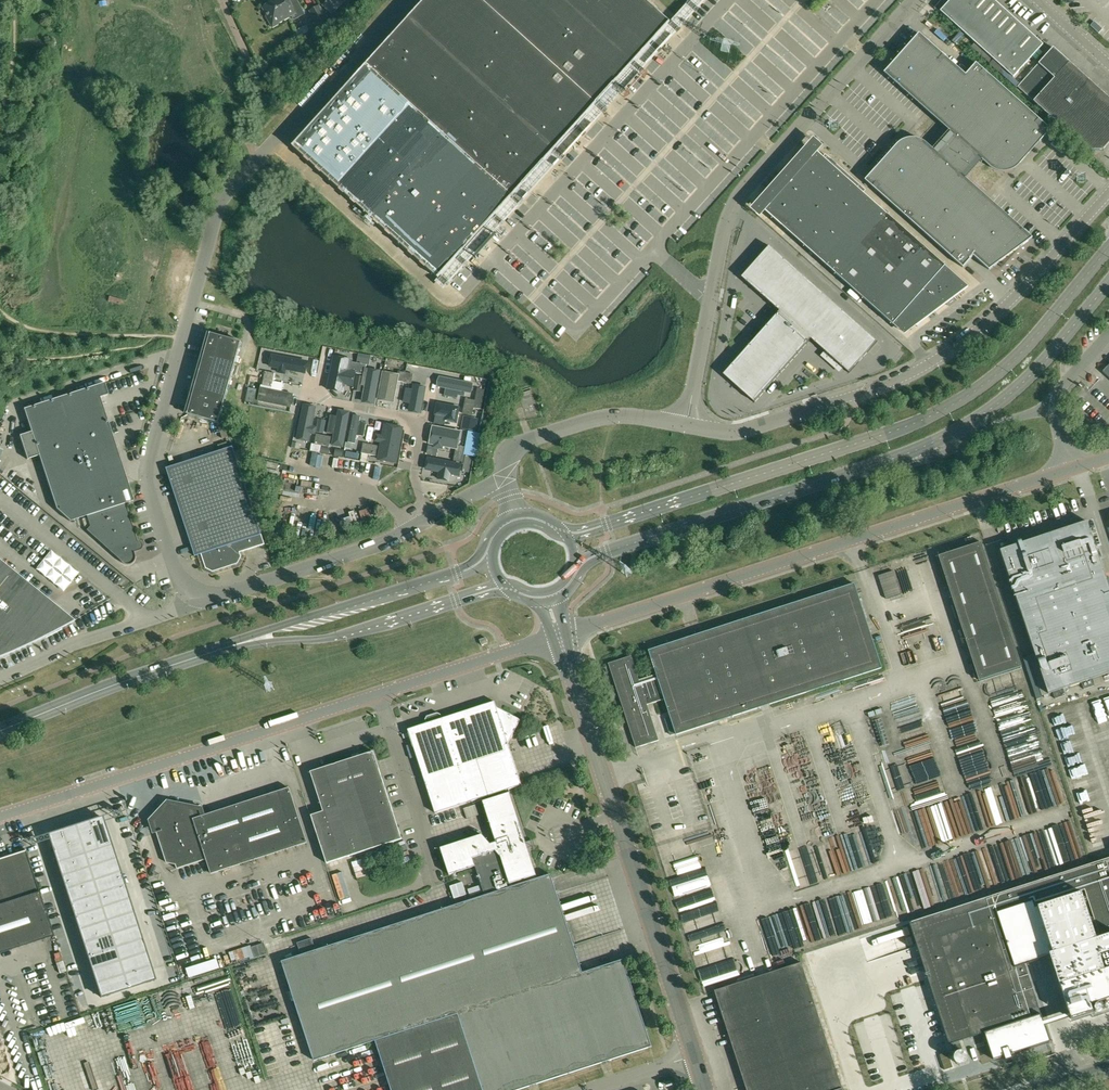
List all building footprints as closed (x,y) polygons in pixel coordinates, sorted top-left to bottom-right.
[(278,22),(292,15),(294,19),(305,14),(297,0),(293,0),(289,2),(288,0),(276,0),(276,1),(263,8),(268,16),(267,17),(272,27),(279,23),(278,22)] [(371,59),(365,66),(511,197),(633,63),(564,0),(425,0),(371,59)] [(646,0),(564,0),(633,63),(670,22),(646,0)] [(938,9),(1013,77),(1043,45),(994,0),(946,0),(938,9)] [(320,6),(310,11),(318,26),(328,21),(320,6)] [(307,25),(295,31),(299,38),(310,31),(307,25)] [(919,34),(888,69),(954,128),(984,155),(989,159),(993,163),(996,165),(1000,166),(1004,167),(1008,166),(1012,164),(1015,161),(1036,138),(1040,142),(1051,130),(976,63),(966,75),(919,34)] [(1018,87),(1034,101),(1069,62),(1053,48),(1018,87)] [(1080,143),(1088,151),(1103,150),(1108,143),(1108,98),(1069,62),(1034,101),(1080,143)] [(292,146),(438,278),(511,197),(365,66),(292,146)] [(759,208),(822,137),(812,128),(749,200),(759,208)] [(931,154),(961,181),(984,155),(954,128),(931,154)] [(867,179),(865,180),(963,268),(963,267),(967,263),(973,256),(989,270),(998,263),(1002,267),(1020,247),(1028,241),(961,181),(931,154),(923,147),(920,145),(916,144),(912,144),(907,144),(905,145),(901,149),(880,172),(876,168),(867,179)] [(765,210),(836,273),(888,215),(863,193),(862,194),(822,158),(823,157),(817,152),(765,210)] [(945,266),(888,215),(836,273),(893,324),(895,322),(896,323),(897,323),(900,324),(901,325),(904,326),(905,326),(906,325),(908,325),(910,325),(911,324),(913,323),(914,323),(915,325),(967,286),(945,266)] [(779,311),(724,375),(754,402),(810,338),(848,372),(876,341),(769,247),(742,278),(779,311)] [(211,333),(210,333),(204,353),(236,362),(241,342),(211,333)] [(230,382),(236,362),(204,353),(199,374),(230,382)] [(273,353),(270,367),(303,374),(306,359),(273,353)] [(369,365),(371,355),(360,353),(359,353),(357,363),(359,363),(366,365),(369,365)] [(327,390),(342,393),(344,382),(351,383),(353,375),(348,374),(351,360),(334,357),(327,390)] [(357,374),(359,364),(351,363),(349,372),(357,374)] [(366,366),(359,364),(357,374),(364,375),(366,366)] [(362,402),(374,404),(380,371),(368,369),(362,402)] [(263,379),(273,381),(274,376),(275,373),(265,371),(264,374),(251,372),(250,379),(259,380),(263,381),(263,379)] [(397,381),(404,382),(406,373),(399,371),(398,374),(397,381)] [(280,372),(280,387),(293,387),(293,372),(280,372)] [(380,400),(393,403),(397,381),(398,374),(385,372),(380,400)] [(413,374),(406,373),(404,382),(411,384),(413,374)] [(224,403),(230,382),(199,374),(193,394),(224,403)] [(357,376),(354,391),(361,392),(363,377),(357,376)] [(441,378),(439,388),(445,389),(444,396),(457,399),(458,396),(464,397),(464,393),(471,394),(473,384),(441,378)] [(272,387),(273,381),(263,379),(263,381),(259,380),(260,385),(262,386),(272,387)] [(108,394),(104,383),(24,409),(31,432),(20,436),(27,459),(39,455),(56,509),(70,521),(86,516),(90,526),(86,530),(122,562),(124,564),(126,565),(128,565),(130,564),(132,563),(134,561),(135,559),(135,557),(134,552),(133,550),(139,548),(125,503),(133,500),(119,456),(100,397),(108,394)] [(415,385),(409,412),(421,414),(426,387),(415,385)] [(293,395),(259,388),(257,401),(291,408),(293,395)] [(477,389),(475,400),(474,408),(481,409),(485,390),(477,389)] [(188,414),(219,423),(224,403),(193,394),(187,414),(188,415),(188,414)] [(475,400),(466,399),(464,407),(474,409),(474,408),(475,400)] [(296,439),(309,442),(311,435),(314,436),(316,427),(313,427),(317,406),(303,404),(296,439)] [(472,415),(474,409),(464,407),(463,413),(472,415)] [(433,423),(461,429),(464,417),(457,416),(457,412),(448,410),(447,415),(435,412),(433,423)] [(334,433),(332,446),(344,448),(350,412),(338,411),(337,417),(330,416),(328,432),(334,433)] [(348,443),(355,445),(357,436),(364,437),(367,424),(361,423),(362,417),(354,416),(348,443)] [(475,431),(477,421),(477,418),(465,416),(464,418),(462,428),(475,431)] [(317,430),(324,432),(326,418),(319,417),(317,430)] [(402,427),(384,423),(381,435),(376,434),(375,442),(380,444),(377,459),(394,463),(402,427)] [(428,445),(455,450),(458,433),(432,427),(428,445)] [(468,431),(465,448),(466,448),(465,455),(472,456),(474,456),(476,456),(481,433),(479,433),(476,432),(468,431)] [(322,445),(323,437),(316,435),(314,444),(322,445)] [(331,438),(323,437),(322,445),(323,445),(329,447),(331,438)] [(363,443),(362,452),(363,453),(369,454),(371,445),(363,443)] [(376,455),(378,446),(371,445),(369,454),(376,455)] [(201,554),(206,568),(207,569),(206,571),(210,573),(211,571),(213,572),(238,564),(241,557),(240,553),(265,544),(233,446),(171,467),(166,468),(195,556),(201,554)] [(465,448),(457,446),(455,454),(465,456),(465,455),(466,448),(465,448)] [(428,447),(427,454),(436,455),(437,448),(428,447)] [(425,470),(458,477),(461,464),(452,462),(454,455),(438,452),(437,456),(428,455),(425,470)] [(363,453),(361,460),(368,462),(369,454),(363,453)] [(464,463),(465,456),(455,454),(454,461),(464,463)] [(466,455),(463,471),(470,473),(473,456),(466,455)] [(292,471),(291,480),(300,482),(302,474),(292,471)] [(1000,550),(1048,694),(1108,674),(1108,586),(1087,521),(1006,548),(1000,550)] [(979,680),(1021,667),(1022,667),(981,542),(939,556),(979,680)] [(66,593),(82,575),(55,551),(39,568),(66,593)] [(10,654),(21,649),(32,644),(43,638),(53,633),(63,627),(74,621),(0,561),(0,658),(10,654)] [(854,584),(690,637),(649,650),(656,674),(639,680),(632,656),(626,658),(609,663),(627,720),(636,748),(659,740),(647,705),(665,699),(676,734),(881,667),(854,584)] [(11,673),(20,669),(16,660),(7,664),(11,673)] [(507,740),(511,738),(520,720),(502,710),(497,712),(494,702),(442,719),(440,714),(438,713),(427,717),(425,719),(427,724),(408,730),(410,735),(414,748),(435,813),(469,802),(477,799),(482,798),(496,842),(491,844),(482,835),(441,848),(449,875),(475,866),(481,885),(485,896),(537,879),(525,842),(508,789),(521,785),(520,781),(507,740)] [(402,839),(397,824),(373,752),(311,772),(324,812),(312,816),(327,863),(362,852),(398,840),(402,839)] [(1083,780),(1080,769),(1091,766),(1088,754),(1071,758),(1083,809),(1092,807),(1089,795),(1094,794),(1090,779),(1083,780)] [(534,756),(519,761),(522,770),(537,765),(534,756)] [(290,788),(279,792),(192,819),(189,809),(182,812),(165,809),(154,821),(167,862),(176,864),(178,868),(199,861),(206,859),(211,873),(296,846),(307,842),(292,796),(290,788)] [(102,816),(88,821),(98,850),(112,845),(102,816)] [(88,821),(75,825),(84,854),(98,850),(88,821)] [(75,825),(61,830),(71,858),(84,854),(75,825)] [(61,830),(48,834),(57,863),(71,858),(61,830)] [(98,850),(84,854),(88,867),(116,859),(112,845),(98,850)] [(0,859),(0,953),(53,936),(25,851),(0,859)] [(71,858),(57,863),(61,876),(88,867),(84,854),(71,858)] [(910,923),(950,1044),(952,1053),(963,1049),(960,1041),(980,1034),(981,1034),(989,1060),(1049,1040),(1025,964),(1051,956),(1052,961),(1069,1011),(1071,1017),(1093,1010),(1091,1004),(1108,998),(1108,858),(1013,889),(992,896),(910,923)] [(116,859),(88,867),(93,881),(120,872),(116,859)] [(88,867),(61,876),(66,890),(93,881),(88,867)] [(120,872),(93,881),(97,894),(125,885),(120,872)] [(623,960),(582,973),(573,945),(566,924),(556,893),(551,878),(550,875),(537,879),(485,896),(476,899),(456,905),(316,951),(312,938),(298,943),(302,955),(282,962),(299,1012),(315,1061),(373,1042),(375,1041),(392,1089),(518,1089),(529,1086),(537,1084),(601,1063),(610,1060),(649,1048),(651,1047),(623,960)] [(93,881),(66,890),(70,903),(97,894),(93,881)] [(456,897),(469,894),(466,881),(453,884),(456,897)] [(125,885),(97,894),(102,908),(129,899),(125,885)] [(262,891),(255,892),(257,903),(264,902),(262,891)] [(97,894),(70,903),(75,916),(102,908),(97,894)] [(129,899),(102,908),(106,921),(133,912),(129,899)] [(166,910),(171,926),(182,923),(177,907),(166,910)] [(102,908),(75,916),(79,930),(106,921),(102,908)] [(133,912),(106,921),(110,934),(138,926),(133,912)] [(106,921),(79,930),(83,943),(110,934),(106,921)] [(138,926),(110,934),(115,948),(142,939),(138,926)] [(110,934),(83,943),(88,957),(115,948),(110,934)] [(142,939),(115,948),(119,961),(146,952),(142,939)] [(115,948),(88,957),(92,970),(119,961),(115,948)] [(236,955),(239,964),(252,959),(249,951),(236,955)] [(146,952),(119,961),(123,975),(151,966),(146,952)] [(59,961),(63,973),(70,971),(66,959),(59,961)] [(119,961),(92,970),(96,983),(123,975),(119,961)] [(801,963),(715,991),(727,1027),(739,1023),(742,1033),(730,1037),(746,1086),(758,1082),(761,1089),(843,1089),(801,963)] [(151,966),(123,975),(128,989),(155,980),(151,966)] [(213,989),(228,985),(225,974),(209,979),(213,989)] [(123,975),(96,983),(101,998),(128,989),(123,975)] [(42,1028),(68,1020),(65,1013),(40,1021),(42,1028)]
